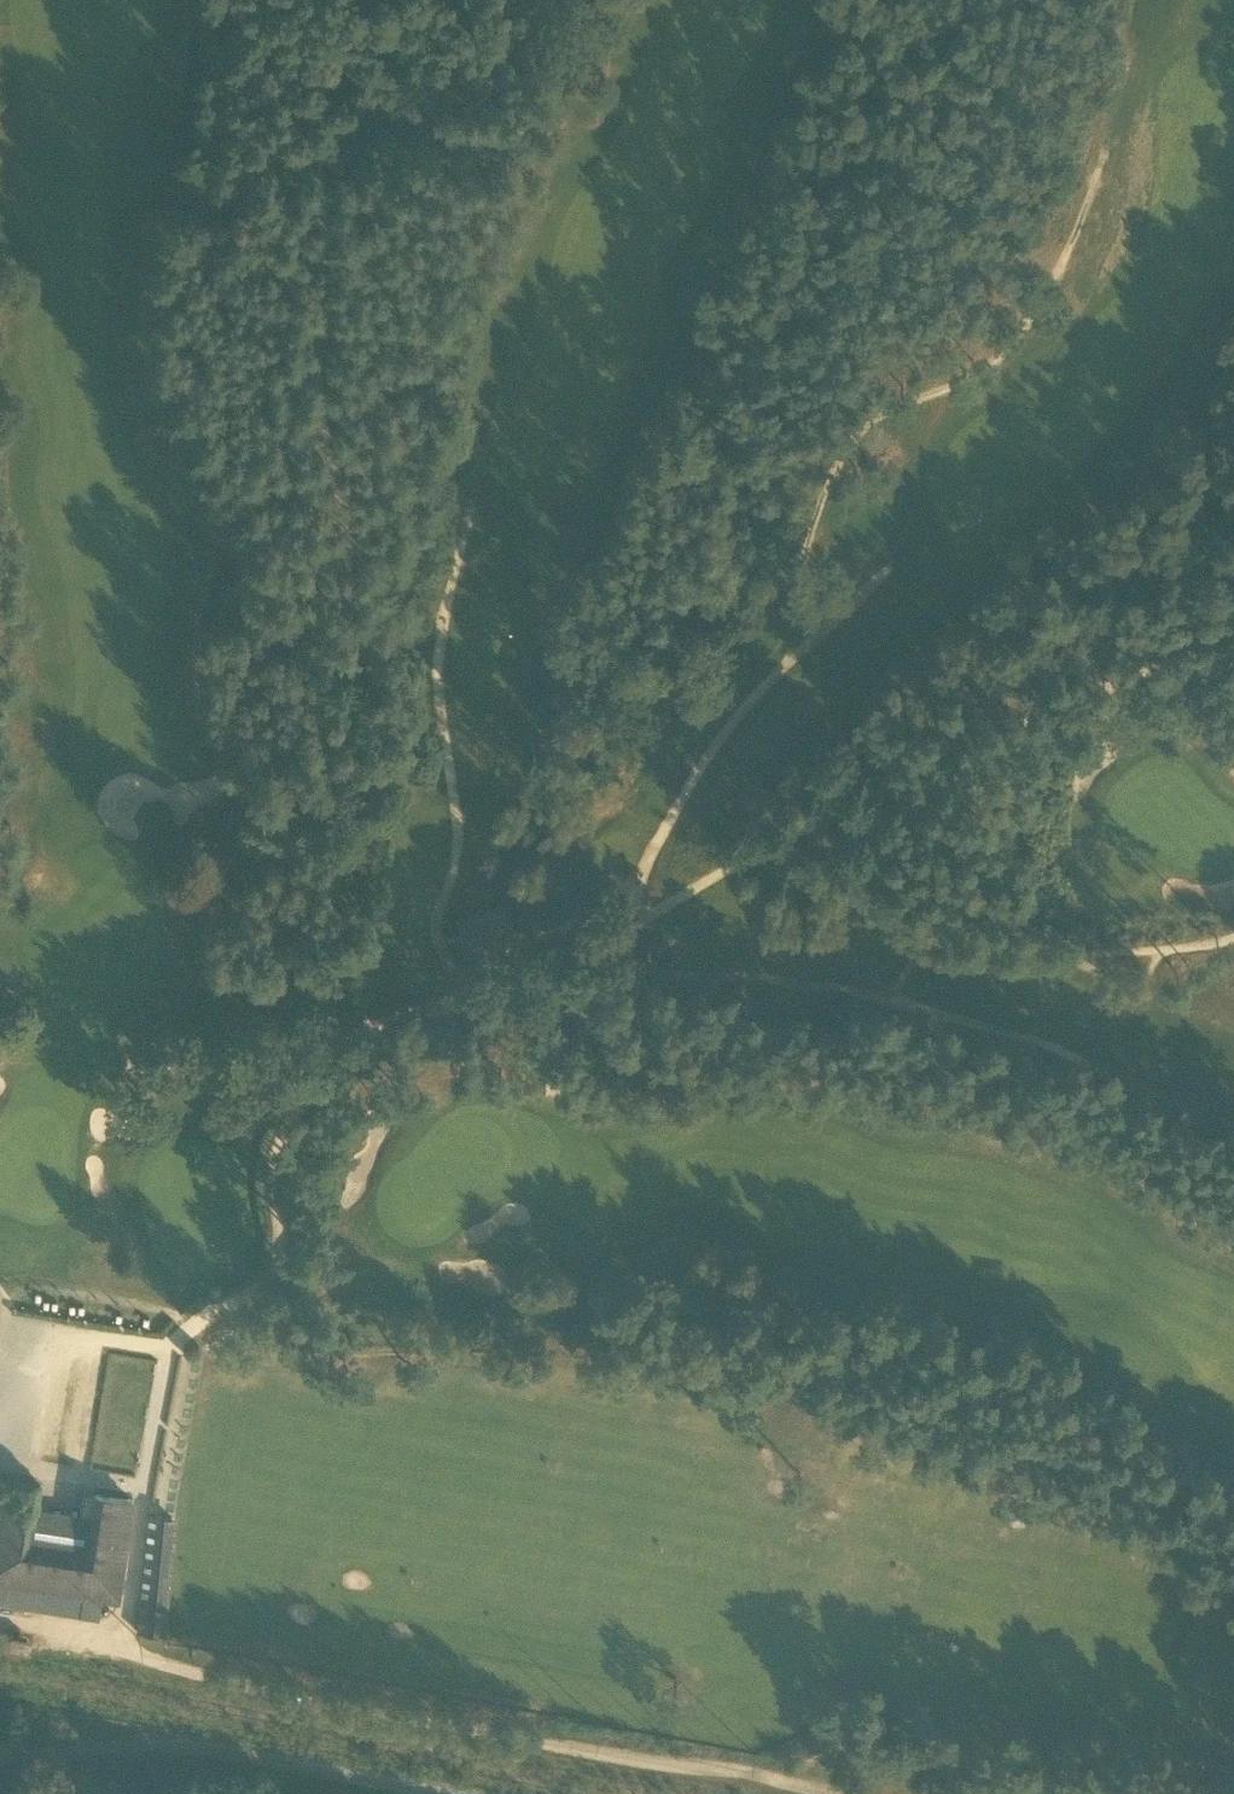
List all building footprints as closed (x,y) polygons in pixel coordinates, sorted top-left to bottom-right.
[(83,1492),(79,1521),(32,1514),(36,1484),(0,1479),(0,1579),(118,1597),(133,1499),(83,1492)]
